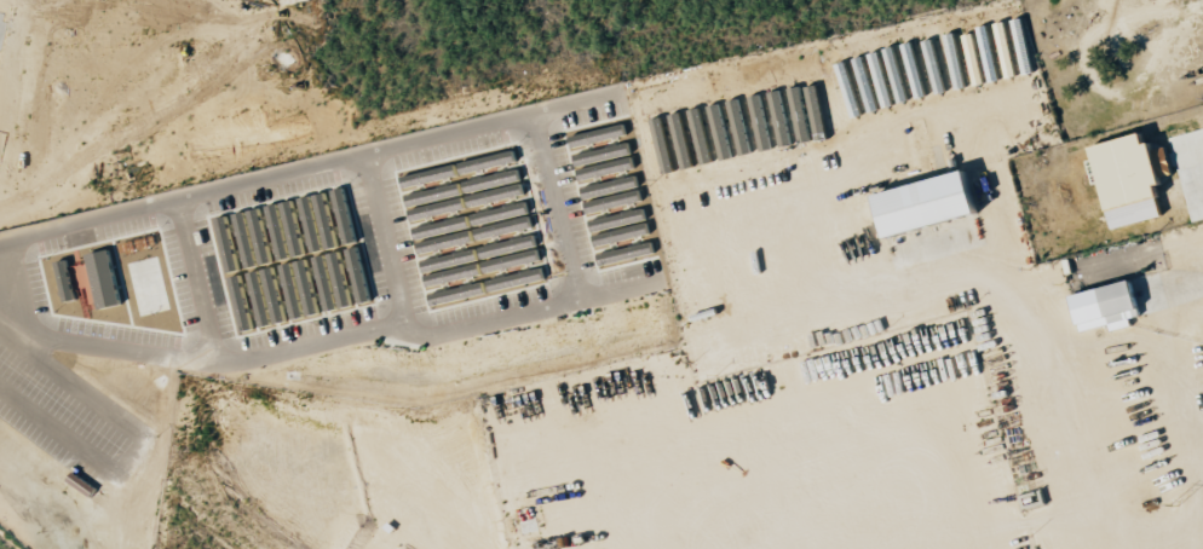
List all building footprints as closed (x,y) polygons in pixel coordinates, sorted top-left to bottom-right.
[(1024,75),(1036,73),(1026,18),(1014,20),(1024,75)] [(996,23),(1007,79),(1017,77),(1006,21),(996,23)] [(947,35),(950,49),(958,47),(955,33),(947,35)] [(963,36),(976,86),(986,83),(973,33),(963,36)] [(933,41),(925,43),(938,92),(946,90),(933,41)] [(906,44),(916,99),(926,96),(916,42),(906,44)] [(906,101),(897,47),(887,48),(897,103),(906,101)] [(871,53),(881,108),(890,106),(880,52),(871,53)] [(878,110),(863,57),(855,60),(869,113),(878,110)] [(794,115),(802,114),(801,88),(793,88),(794,115)] [(772,92),(774,111),(784,110),(781,91),(772,92)] [(762,151),(773,149),(762,95),(751,97),(762,151)] [(743,155),(754,153),(740,99),(729,101),(743,155)] [(734,157),(720,103),(709,106),(723,160),(734,157)] [(691,110),(704,164),(714,162),(702,108),(691,110)] [(696,166),(682,113),(671,116),(686,169),(696,166)] [(664,118),(654,121),(668,174),(677,171),(664,118)] [(1165,217),(1161,196),(1166,195),(1163,184),(1168,183),(1160,142),(1153,144),(1151,134),(1095,146),(1098,160),(1094,161),(1098,184),(1105,183),(1115,228),(1165,217)] [(574,154),(576,168),(577,168),(579,180),(637,169),(634,155),(633,156),(630,143),(574,154)] [(401,176),(403,187),(519,163),(517,151),(401,176)] [(405,194),(407,207),(467,194),(466,193),(523,181),(520,170),(405,194)] [(884,193),(895,236),(987,214),(977,171),(884,193)] [(640,189),(638,177),(581,185),(583,197),(640,189)] [(526,194),(523,182),(469,195),(472,208),(526,194)] [(358,242),(346,187),(333,190),(345,245),(358,242)] [(643,200),(640,188),(585,203),(587,214),(643,200)] [(301,198),(312,252),(324,250),(312,196),(301,198)] [(410,207),(412,218),(467,210),(466,198),(410,207)] [(282,203),(294,257),(305,255),(293,200),(282,203)] [(530,212),(527,200),(472,214),(475,226),(530,212)] [(266,207),(280,261),(291,258),(276,204),(266,207)] [(646,207),(589,222),(592,233),(649,218),(646,207)] [(269,264),(264,208),(252,209),(258,265),(269,264)] [(413,229),(416,241),(472,226),(469,214),(413,229)] [(533,228),(531,216),(477,227),(480,239),(533,228)] [(595,245),(652,236),(650,224),(593,233),(595,245)] [(475,242),(473,230),(417,241),(419,253),(475,242)] [(482,256),(538,249),(537,237),(481,244),(482,256)] [(597,254),(600,266),(655,254),(652,242),(597,254)] [(347,250),(354,276),(364,273),(357,247),(347,250)] [(421,262),(424,274),(480,259),(477,247),(421,262)] [(90,254),(101,309),(123,305),(112,250),(90,254)] [(328,254),(342,308),(354,305),(340,251),(328,254)] [(485,259),(487,270),(541,263),(539,251),(485,259)] [(66,303),(80,299),(69,259),(55,263),(66,303)] [(321,313),(307,259),(295,262),(309,316),(321,313)] [(429,287),(484,274),(481,262),(426,276),(429,287)] [(281,265),(292,319),(302,317),(290,263),(281,265)] [(88,298),(97,297),(91,266),(82,268),(88,298)] [(274,324),(286,321),(275,267),(264,269),(274,324)] [(1135,326),(1132,312),(1145,309),(1140,281),(1078,294),(1086,331),(1113,325),(1114,330),(1135,326)]
